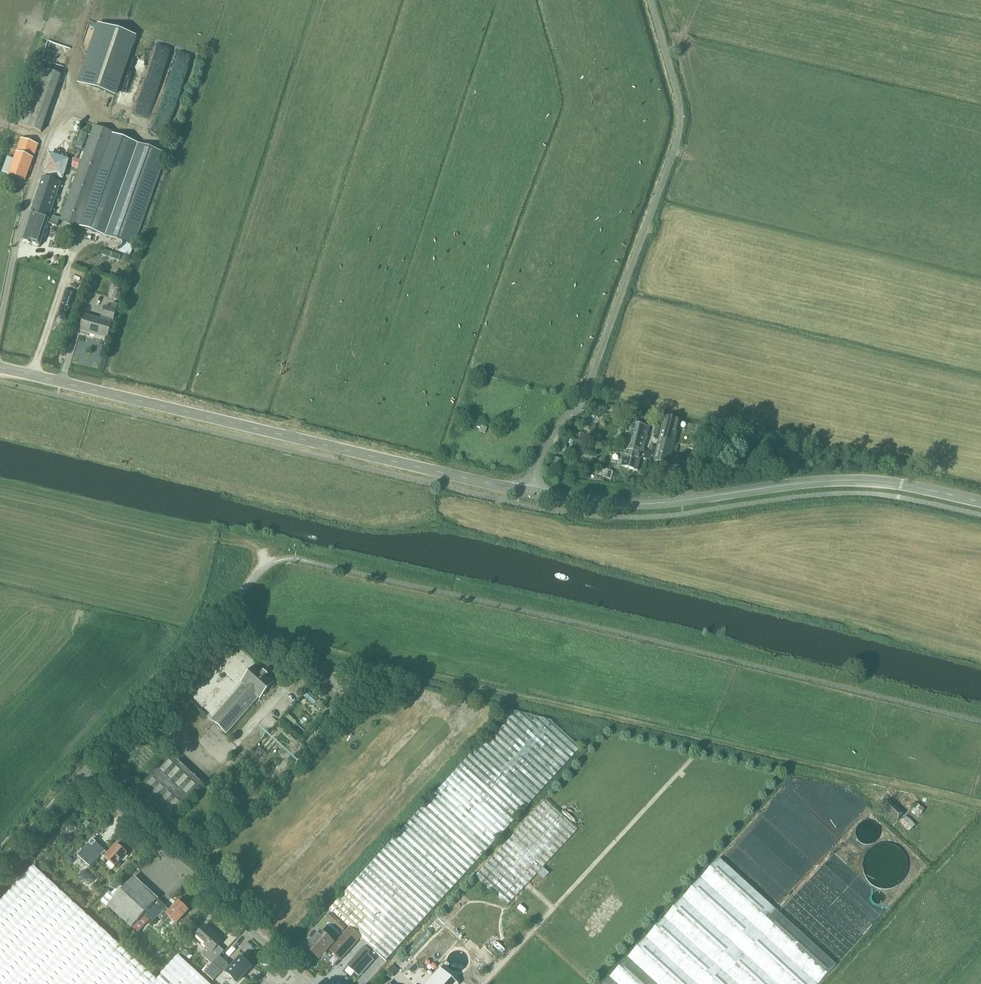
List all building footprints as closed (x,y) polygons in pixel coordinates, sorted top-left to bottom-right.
[(97,23),(77,83),(116,97),(137,37),(97,23)] [(41,132),(60,76),(38,68),(18,125),(41,132)] [(167,135),(175,101),(160,97),(152,132),(167,135)] [(80,227),(114,133),(94,126),(61,220),(80,227)] [(25,181),(38,145),(21,139),(6,182),(21,187),(23,180),(25,181)] [(134,246),(167,154),(134,142),(101,234),(134,246)] [(43,172),(64,178),(71,158),(50,151),(43,172)] [(57,226),(59,218),(50,215),(60,183),(43,178),(31,214),(30,214),(21,241),(32,245),(32,244),(40,247),(48,223),(57,226)] [(112,302),(110,308),(105,307),(102,316),(101,316),(100,320),(85,315),(80,330),(107,338),(112,323),(111,323),(112,319),(113,319),(118,304),(112,302)] [(669,465),(679,421),(664,417),(655,454),(652,453),(650,460),(669,465)] [(625,451),(641,455),(642,451),(643,451),(648,429),(631,424),(625,451)] [(568,440),(562,438),(560,446),(559,446),(557,451),(565,453),(568,440)] [(650,460),(652,453),(643,451),(642,451),(641,455),(625,451),(622,467),(638,471),(641,458),(650,460)] [(260,699),(274,683),(256,667),(242,683),(243,684),(212,720),(227,734),(258,698),(260,699)] [(170,819),(202,784),(170,755),(138,790),(170,819)] [(478,875),(510,904),(578,828),(546,799),(478,875)] [(897,821),(904,814),(889,800),(882,807),(897,821)] [(926,807),(920,802),(911,812),(919,818),(925,811),(924,810),(926,807)] [(910,830),(916,823),(907,815),(901,822),(910,830)] [(115,868),(127,855),(116,845),(107,855),(104,852),(105,851),(92,840),(89,844),(92,847),(81,859),(90,867),(101,855),(115,868)] [(321,934),(309,947),(319,957),(328,947),(331,950),(341,959),(355,943),(361,938),(386,961),(442,900),(385,848),(330,909),(351,928),(345,934),(334,946),(321,934)] [(105,897),(101,902),(107,907),(131,929),(132,929),(143,916),(152,924),(158,917),(163,921),(168,916),(177,924),(189,912),(178,902),(169,912),(166,909),(167,908),(164,906),(134,878),(115,898),(109,892),(105,897)] [(477,891),(465,904),(490,927),(502,913),(477,891)] [(193,940),(195,937),(207,949),(202,956),(212,965),(219,957),(224,952),(218,947),(222,942),(205,926),(201,931),(196,927),(188,936),(193,940)] [(365,947),(348,965),(359,976),(374,960),(368,954),(370,951),(365,947)] [(213,981),(223,970),(237,983),(250,969),(240,959),(231,969),(227,965),(228,965),(219,957),(212,965),(204,973),(213,981)] [(391,979),(398,971),(393,966),(386,974),(391,979)] [(433,983),(458,983),(444,972),(433,983)]
